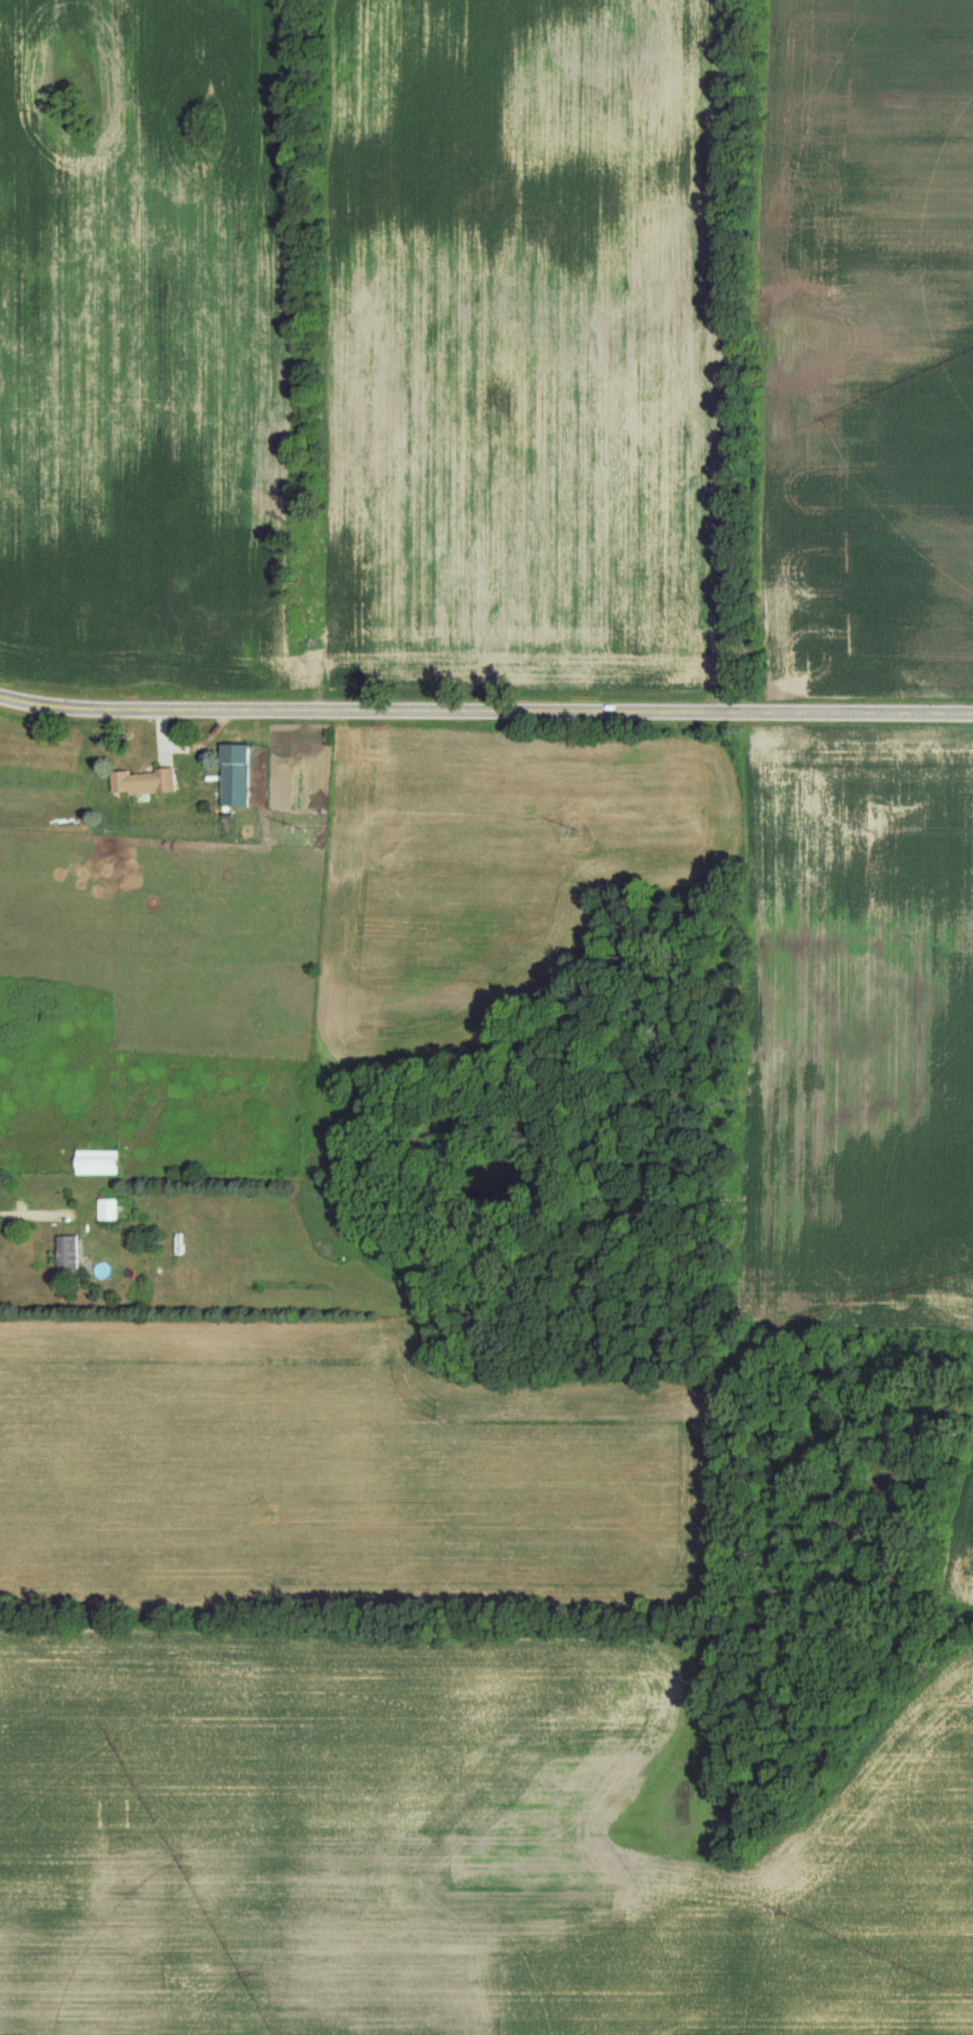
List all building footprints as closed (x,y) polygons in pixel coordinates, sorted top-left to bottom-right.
[(225,743),(225,807),(254,807),(254,744),(225,743)] [(115,771),(116,794),(178,793),(177,769),(115,771)] [(125,1150),(81,1150),(81,1174),(125,1174),(125,1150)] [(101,1199),(101,1220),(121,1220),(121,1199),(101,1199)] [(82,1236),(62,1236),(62,1273),(82,1273),(82,1236)]
